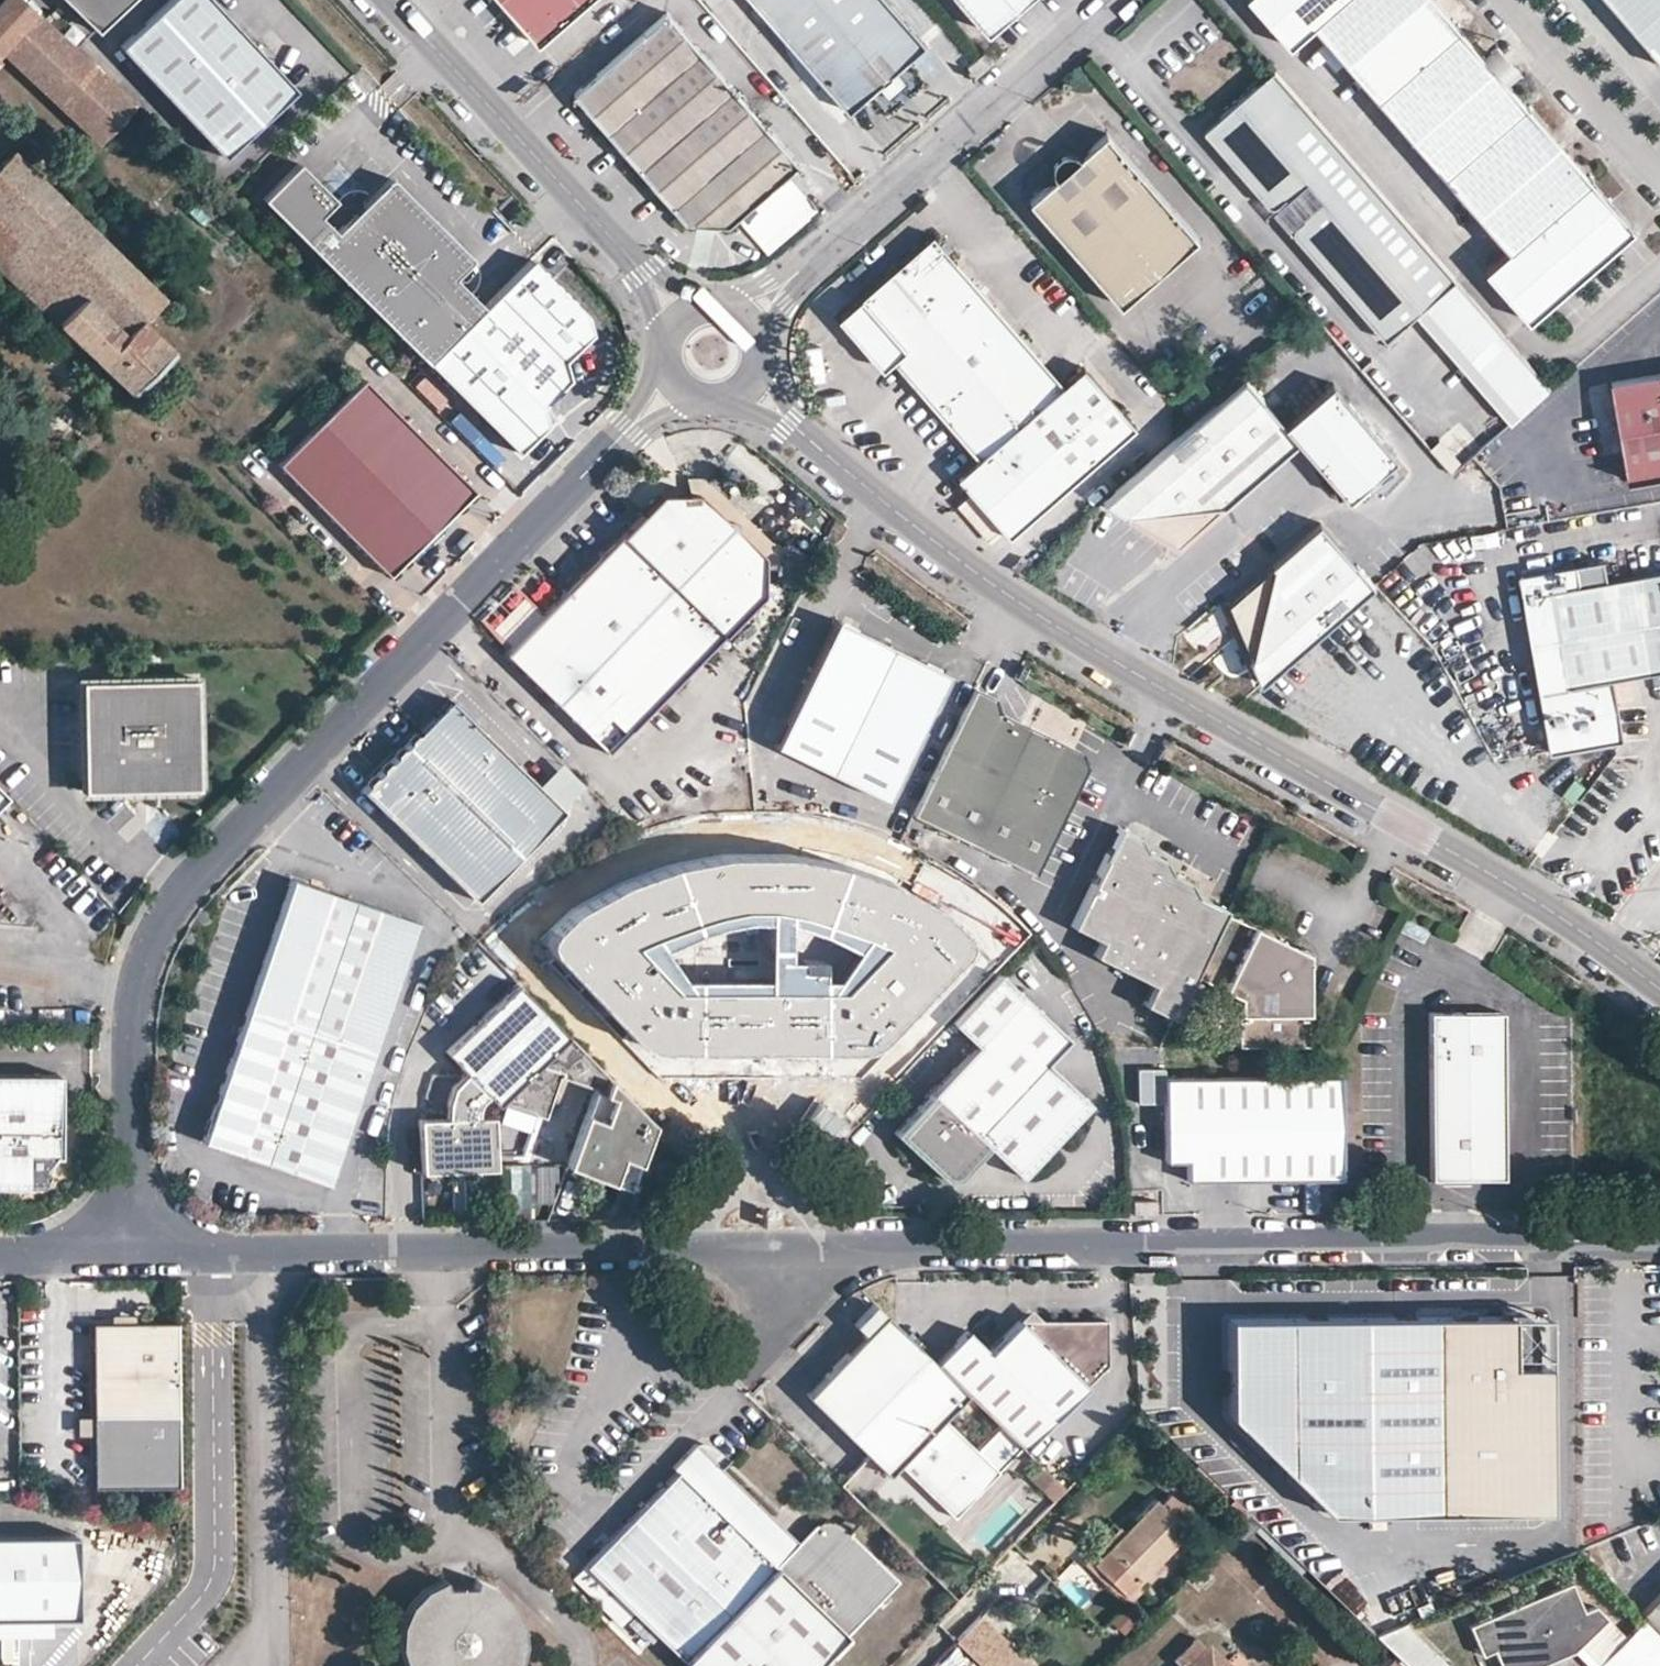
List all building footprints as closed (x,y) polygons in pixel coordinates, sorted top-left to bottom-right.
[(22,0),(0,0),(0,51),(95,142),(131,103),(22,0)] [(100,35),(138,0),(67,0),(100,35)] [(121,47),(222,150),(291,82),(212,0),(167,0),(121,47)] [(543,43),(592,0),(505,0),(543,43)] [(849,111),(869,94),(908,61),(928,45),(889,0),(753,0),(849,111)] [(1026,0),(972,0),(977,6),(994,28),(1026,0)] [(1506,251),(1484,270),(1527,321),(1552,300),(1546,293),(1557,284),(1563,291),(1612,249),(1606,241),(1620,229),(1607,213),(1614,208),(1560,145),(1553,151),(1543,139),(1550,133),(1503,78),(1496,85),(1472,58),(1480,52),(1435,0),(1426,0),(1425,1),(1424,0),(1251,0),(1291,45),(1313,27),(1506,251)] [(1659,64),(1659,0),(1606,0),(1659,64)] [(575,91),(680,213),(733,216),(797,161),(668,11),(575,91)] [(1472,58),(1496,85),(1503,78),(1515,68),(1492,41),(1480,52),(1472,58)] [(888,117),(928,85),(908,61),(869,94),(888,117)] [(1269,66),(1216,112),(1218,145),(1264,199),(1285,198),(1297,213),(1290,232),(1373,328),(1393,328),(1411,313),(1510,424),(1550,389),(1269,66)] [(1030,197),(1118,301),(1142,281),(1177,252),(1196,235),(1106,131),(1080,152),(1084,158),(1085,163),(1084,170),(1081,177),(1074,182),(1066,183),(1058,181),(1053,177),(1030,197)] [(1049,171),(1053,177),(1058,181),(1066,183),(1074,182),(1081,177),(1084,170),(1085,163),(1084,158),(1080,152),(1074,148),(1067,146),(1060,147),(1054,151),(1050,157),(1048,164),(1049,171)] [(125,391),(171,345),(140,315),(159,295),(10,151),(0,161),(0,270),(125,391)] [(338,194),(302,157),(264,193),(301,230),(338,194)] [(473,256),(393,173),(336,229),(317,247),(425,359),(482,304),(453,274),(473,256)] [(336,229),(320,212),(301,230),(317,247),(336,229)] [(1065,383),(936,239),(851,311),(873,336),(861,347),(883,372),(895,362),(978,456),(959,474),(1010,532),(1132,427),(1137,423),(1086,364),(1081,368),(1065,383)] [(581,312),(529,259),(482,304),(425,359),(512,446),(540,419),(537,404),(565,374),(559,355),(584,329),(581,312)] [(840,320),(861,347),(873,336),(851,311),(840,320)] [(1628,478),(1659,472),(1659,371),(1612,379),(1628,478)] [(361,372),(278,458),(395,573),(479,488),(361,372)] [(1244,378),(1103,502),(1179,543),(1299,439),(1350,497),(1396,456),(1331,383),(1285,424),(1244,378)] [(758,561),(691,496),(656,498),(600,555),(703,654),(756,599),(758,561)] [(1375,583),(1321,522),(1273,564),(1274,565),(1232,602),(1254,657),(1252,658),(1262,683),(1375,583)] [(703,654),(600,555),(537,619),(499,658),(602,758),(703,654)] [(1570,685),(1553,588),(1550,568),(1492,577),(1521,756),(1597,743),(1586,682),(1570,685)] [(1570,685),(1586,682),(1659,669),(1659,570),(1553,588),(1570,685)] [(471,631),(499,658),(537,619),(509,592),(471,631)] [(944,674),(833,621),(772,748),(883,801),(944,674)] [(204,790),(201,681),(86,683),(88,793),(204,790)] [(1029,729),(1000,714),(994,700),(973,688),(911,815),(972,845),(1029,729)] [(563,809),(449,698),(360,789),(474,901),(563,809)] [(1080,754),(1029,729),(972,845),(1034,874),(1087,769),(1080,754)] [(1224,911),(1225,907),(1195,891),(1187,877),(1176,872),(1167,860),(1143,848),(1133,834),(1118,827),(1071,925),(1100,940),(1095,952),(1153,982),(1144,1002),(1172,1017),(1192,977),(1224,911)] [(422,925),(296,880),(252,1003),(378,1048),(422,925)] [(754,893),(638,892),(638,922),(583,922),(582,1007),(638,1007),(638,1061),(696,1062),(696,1089),(754,1088),(756,1088),(754,893)] [(917,919),(861,918),(861,892),(758,893),(754,893),(756,1088),(809,1088),(809,1061),(862,1060),(862,1005),(917,1004),(917,919)] [(1285,938),(1224,911),(1192,977),(1232,992),(1233,1045),(1304,1045),(1304,980),(1285,938)] [(1067,1036),(998,972),(951,1022),(975,1044),(893,1132),(942,1178),(956,1178),(986,1145),(1019,1176),(1089,1101),(1045,1061),(1067,1036)] [(541,1063),(568,1037),(516,982),(448,1051),(467,1070),(449,1088),(444,1119),(420,1120),(422,1170),(495,1168),(494,1150),(520,1150),(534,1115),(546,1116),(563,1072),(541,1063)] [(378,1048),(252,1003),(203,1141),(329,1186),(378,1048)] [(1500,1009),(1429,1010),(1432,1176),(1506,1174),(1500,1009)] [(563,1072),(604,1087),(607,1078),(568,1037),(541,1063),(559,1070),(563,1072)] [(0,1071),(0,1183),(30,1183),(30,1181),(42,1180),(47,1176),(48,1171),(46,1165),(42,1162),(40,1162),(53,1153),(59,1153),(59,1070),(0,1071)] [(1186,1179),(1342,1175),(1340,1073),(1167,1076),(1166,1160),(1186,1160),(1186,1179)] [(604,1087),(574,1165),(637,1185),(655,1128),(607,1078),(604,1087)] [(507,1199),(553,1199),(553,1163),(507,1163),(507,1199)] [(1131,1200),(1131,1212),(1153,1211),(1152,1199),(1131,1200)] [(934,1362),(874,1303),(851,1326),(862,1336),(805,1394),(886,1473),(896,1463),(917,1483),(923,1476),(930,1483),(924,1490),(953,1518),(1022,1447),(1002,1428),(977,1453),(940,1417),(956,1400),(964,1391),(934,1362)] [(1532,1314),(1376,1317),(1374,1508),(1553,1505),(1549,1361),(1534,1361),(1532,1314)] [(966,1329),(934,1362),(964,1391),(973,1400),(1002,1428),(1022,1447),(1106,1361),(1102,1315),(1022,1316),(989,1350),(966,1329)] [(1331,1509),(1374,1508),(1376,1317),(1232,1320),(1232,1366),(1196,1367),(1196,1380),(1331,1509)] [(95,1322),(97,1416),(181,1414),(180,1320),(129,1322),(129,1336),(117,1336),(107,1322),(95,1322)] [(129,1322),(107,1322),(117,1336),(129,1336),(129,1322)] [(973,1400),(964,1391),(956,1400),(965,1408),(973,1400)] [(181,1484),(181,1414),(97,1416),(96,1485),(181,1484)] [(695,1440),(672,1464),(677,1468),(574,1575),(601,1600),(611,1589),(685,1659),(693,1665),(807,1665),(897,1568),(844,1519),(835,1512),(822,1514),(816,1517),(799,1536),(695,1440)] [(729,1453),(695,1440),(720,1463),(729,1453)] [(1036,1462),(1025,1474),(1053,1500),(1064,1488),(1036,1462)] [(1152,1501),(1105,1549),(1134,1578),(1149,1563),(1182,1529),(1152,1501)] [(77,1529),(0,1530),(0,1610),(78,1609),(77,1529)] [(1182,1529),(1149,1563),(1160,1574),(1193,1540),(1182,1529)] [(522,1664),(524,1653),(526,1638),(523,1623),(518,1609),(509,1595),(497,1586),(483,1580),(468,1577),(453,1578),(439,1581),(428,1585),(416,1596),(411,1603),(405,1613),(401,1624),(399,1635),(399,1646),(402,1655),(407,1665),(520,1665),(522,1664)] [(1466,1623),(1478,1653),(1491,1648),(1498,1665),(1533,1665),(1574,1649),(1607,1619),(1595,1607),(1583,1612),(1569,1582),(1466,1623)] [(1638,1608),(1648,1618),(1659,1630),(1659,1586),(1638,1608)] [(1106,1619),(1121,1633),(1134,1619),(1119,1605),(1106,1619)] [(1377,1635),(1394,1651),(1380,1665),(1442,1665),(1447,1660),(1397,1613),(1377,1635)] [(982,1617),(957,1643),(982,1665),(1034,1665),(982,1617)] [(1648,1618),(1626,1637),(1598,1665),(1659,1665),(1659,1630),(1648,1618)] [(1574,1649),(1592,1665),(1598,1665),(1626,1637),(1607,1619),(1574,1649)] [(1190,1665),(1224,1665),(1206,1649),(1190,1665)]
